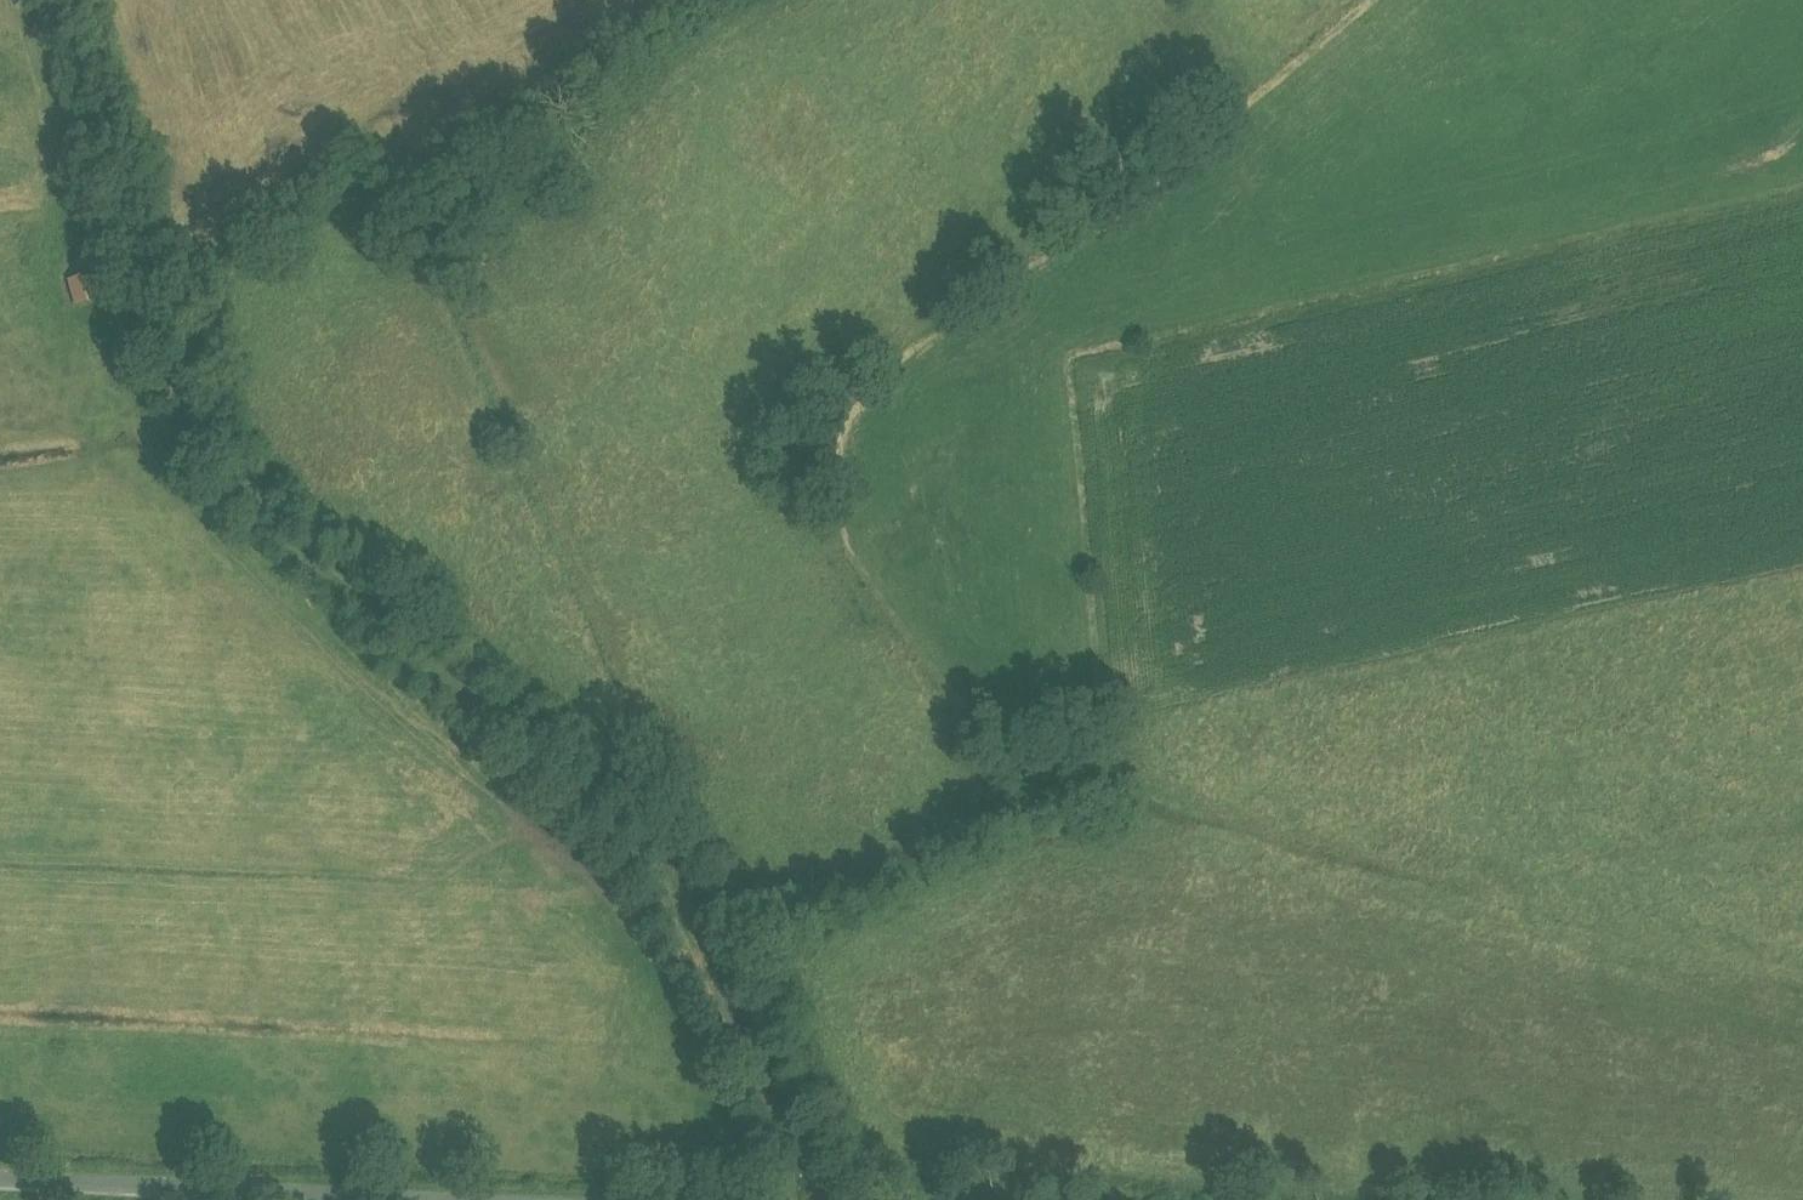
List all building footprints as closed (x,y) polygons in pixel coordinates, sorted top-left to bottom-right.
[(81,280),(67,284),(74,309),(88,305),(81,280)]
